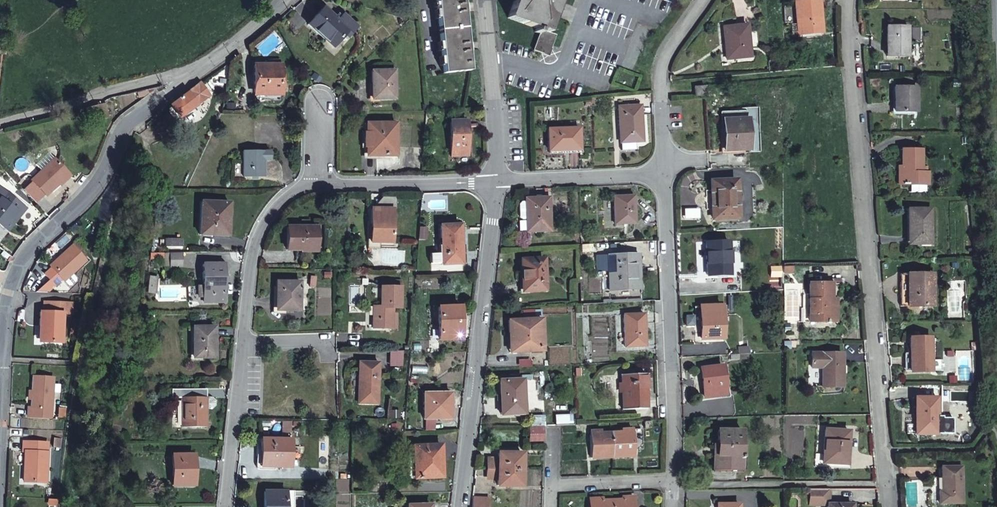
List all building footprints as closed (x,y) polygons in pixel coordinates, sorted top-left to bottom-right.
[(463,0),(436,0),(443,74),(469,72),(463,6),(463,0)] [(508,18),(536,29),(534,33),(540,35),(534,52),(548,57),(552,45),(555,35),(550,33),(562,0),(514,0),(508,18)] [(795,34),(816,32),(813,0),(789,0),(791,17),(793,17),(795,34)] [(359,24),(344,11),(338,18),(324,7),(310,23),(335,45),(350,28),(353,31),(359,24)] [(905,52),(905,22),(884,22),(884,52),(905,52)] [(722,44),(724,59),(745,57),(741,25),(718,28),(720,45),(722,44)] [(279,66),(269,67),(253,67),(253,102),(279,101),(279,66)] [(397,100),(396,71),(374,72),(375,100),(397,100)] [(198,83),(207,96),(209,95),(199,82),(198,83)] [(916,107),(915,82),(892,83),(894,108),(916,107)] [(198,83),(174,101),(171,104),(180,116),(207,96),(198,83)] [(705,98),(704,89),(694,90),(695,98),(705,98)] [(642,137),(642,101),(620,102),(621,138),(642,137)] [(98,102),(89,105),(92,118),(102,115),(98,102)] [(469,150),(469,117),(453,117),(453,151),(469,150)] [(748,149),(748,118),(723,118),(724,149),(748,149)] [(398,153),(398,122),(369,122),(370,154),(398,153)] [(582,145),(582,123),(552,124),(553,145),(582,145)] [(897,144),(897,162),(898,178),(904,178),(905,186),(921,185),(921,178),(925,177),(924,166),(917,166),(916,144),(897,144)] [(270,154),(270,151),(255,151),(242,151),(242,168),(242,178),(263,178),(264,160),(270,160),(270,154)] [(68,172),(55,157),(33,177),(47,192),(68,172)] [(740,215),(740,179),(731,180),(715,180),(715,216),(740,215)] [(2,222),(22,202),(8,188),(0,196),(0,220),(2,222)] [(637,222),(636,194),(615,194),(616,223),(637,222)] [(551,196),(550,195),(529,196),(529,199),(529,216),(529,227),(551,227),(551,196)] [(930,238),(928,202),(905,202),(905,214),(909,214),(910,239),(930,238)] [(226,243),(227,209),(203,209),(203,243),(226,243)] [(392,245),(392,211),(371,211),(371,245),(392,245)] [(465,259),(464,221),(445,222),(446,260),(465,259)] [(319,252),(319,229),(307,229),(290,230),(290,250),(304,250),(304,252),(319,252)] [(731,271),(731,239),(709,239),(709,271),(731,271)] [(86,260),(74,247),(71,250),(54,265),(55,266),(48,273),(59,284),(66,278),(74,272),(86,260)] [(642,292),(640,254),(628,254),(609,254),(610,292),(642,292)] [(545,286),(545,256),(523,256),(524,287),(545,286)] [(608,270),(608,256),(600,256),(600,270),(608,270)] [(184,257),(174,257),(174,270),(184,270),(184,257)] [(932,301),(930,268),(898,269),(899,302),(932,301)] [(226,306),(227,270),(216,270),(206,270),(206,306),(226,306)] [(74,272),(66,278),(71,283),(73,284),(78,279),(78,276),(74,272)] [(838,292),(838,279),(814,280),(816,319),(840,318),(838,292)] [(159,282),(151,281),(150,296),(158,297),(159,282)] [(302,303),(302,288),(279,288),(278,315),(302,316),(302,303)] [(398,311),(399,290),(376,290),(376,310),(372,311),(373,332),(392,331),(392,311),(398,311)] [(464,335),(463,296),(441,297),(441,335),(464,335)] [(725,333),(724,302),(702,303),(703,333),(725,333)] [(644,341),(645,309),(624,308),(623,340),(644,341)] [(66,341),(66,311),(44,311),(43,325),(47,325),(47,341),(66,341)] [(541,347),(541,316),(519,316),(519,347),(541,347)] [(216,360),(217,329),(195,329),(195,360),(216,360)] [(909,333),(909,348),(910,366),(931,366),(931,365),(931,355),(930,332),(909,333)] [(851,382),(849,348),(819,350),(820,365),(830,365),(831,383),(851,382)] [(931,355),(931,365),(942,365),(941,354),(931,355)] [(381,404),(382,363),(361,363),(360,404),(381,404)] [(726,395),(725,366),(703,368),(705,396),(726,395)] [(642,406),(640,369),(617,370),(618,406),(642,406)] [(525,410),(525,377),(502,377),(503,410),(525,410)] [(54,416),(55,378),(36,378),(35,408),(33,408),(33,416),(54,416)] [(453,413),(454,387),(427,387),(427,412),(453,413)] [(915,392),(915,428),(936,427),(936,393),(915,392)] [(209,413),(209,402),(188,402),(188,396),(174,396),(175,403),(184,403),(184,432),(210,431),(209,413)] [(214,402),(209,402),(209,413),(214,413),(218,410),(218,405),(214,402)] [(544,423),(531,424),(530,438),(543,439),(544,423)] [(858,438),(859,428),(835,427),(834,451),(827,451),(826,464),(845,465),(845,460),(855,461),(856,438),(858,438)] [(620,432),(611,432),(611,456),(633,455),(632,429),(619,429),(620,432)] [(611,456),(611,432),(600,433),(600,430),(589,430),(590,456),(611,456)] [(740,470),(741,455),(743,431),(718,430),(718,440),(718,447),(717,454),(714,454),(714,469),(740,470)] [(46,480),(47,442),(22,442),(22,451),(25,451),(25,481),(46,480)] [(291,466),(291,442),(258,442),(258,470),(276,470),(277,466),(291,466)] [(440,446),(414,447),(414,459),(418,459),(419,478),(441,478),(440,446)] [(487,461),(487,468),(521,469),(521,452),(498,452),(497,461),(487,461)] [(196,490),(196,458),(176,459),(175,490),(196,490)] [(964,495),(962,458),(942,459),(943,484),(939,484),(940,496),(964,495)] [(521,469),(487,468),(486,475),(497,476),(497,485),(520,485),(521,469)] [(827,506),(851,506),(851,500),(827,501),(826,486),(808,487),(808,503),(826,502),(827,506)] [(287,494),(272,495),(267,495),(267,506),(288,506),(287,494)] [(613,500),(614,506),(635,506),(634,496),(623,497),(623,499),(613,500)] [(491,497),(475,497),(475,506),(490,506),(491,497)] [(613,500),(603,500),(603,498),(591,498),(592,506),(614,506),(613,500)]
